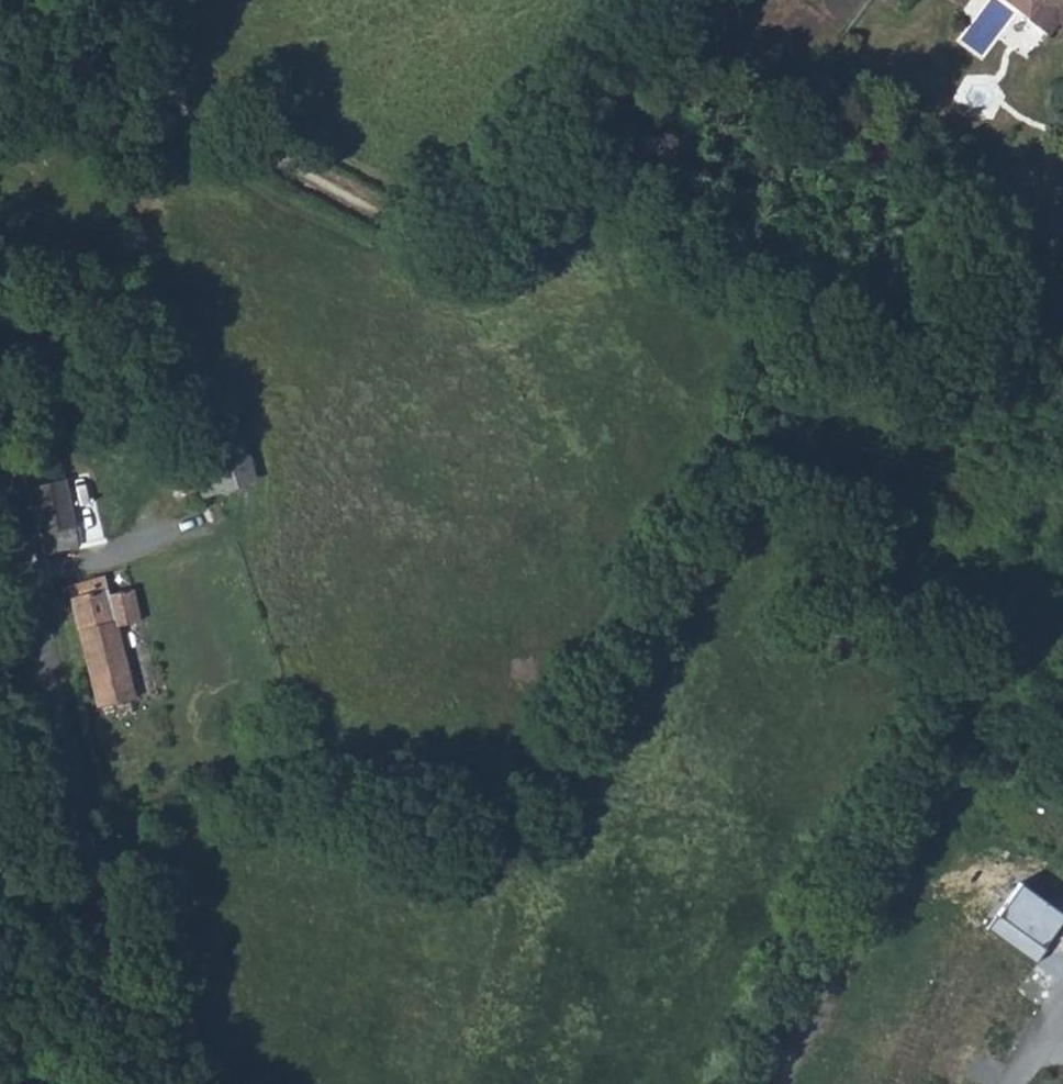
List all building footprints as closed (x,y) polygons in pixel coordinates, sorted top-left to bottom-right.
[(1027,18),(1049,35),(1059,22),(1062,25),(1062,0),(1040,0),(1027,18)] [(207,494),(259,475),(245,435),(193,453),(207,494)] [(31,489),(46,550),(76,544),(63,482),(31,489)] [(89,579),(92,590),(105,586),(109,585),(107,575),(89,579)] [(89,579),(66,584),(94,704),(131,695),(114,624),(139,618),(131,589),(108,594),(105,586),(92,590),(89,579)] [(998,914),(1042,946),(1062,917),(1062,914),(1020,883),(998,914)] [(1046,949),(1042,946),(998,914),(988,928),(1036,963),(1046,949)]
